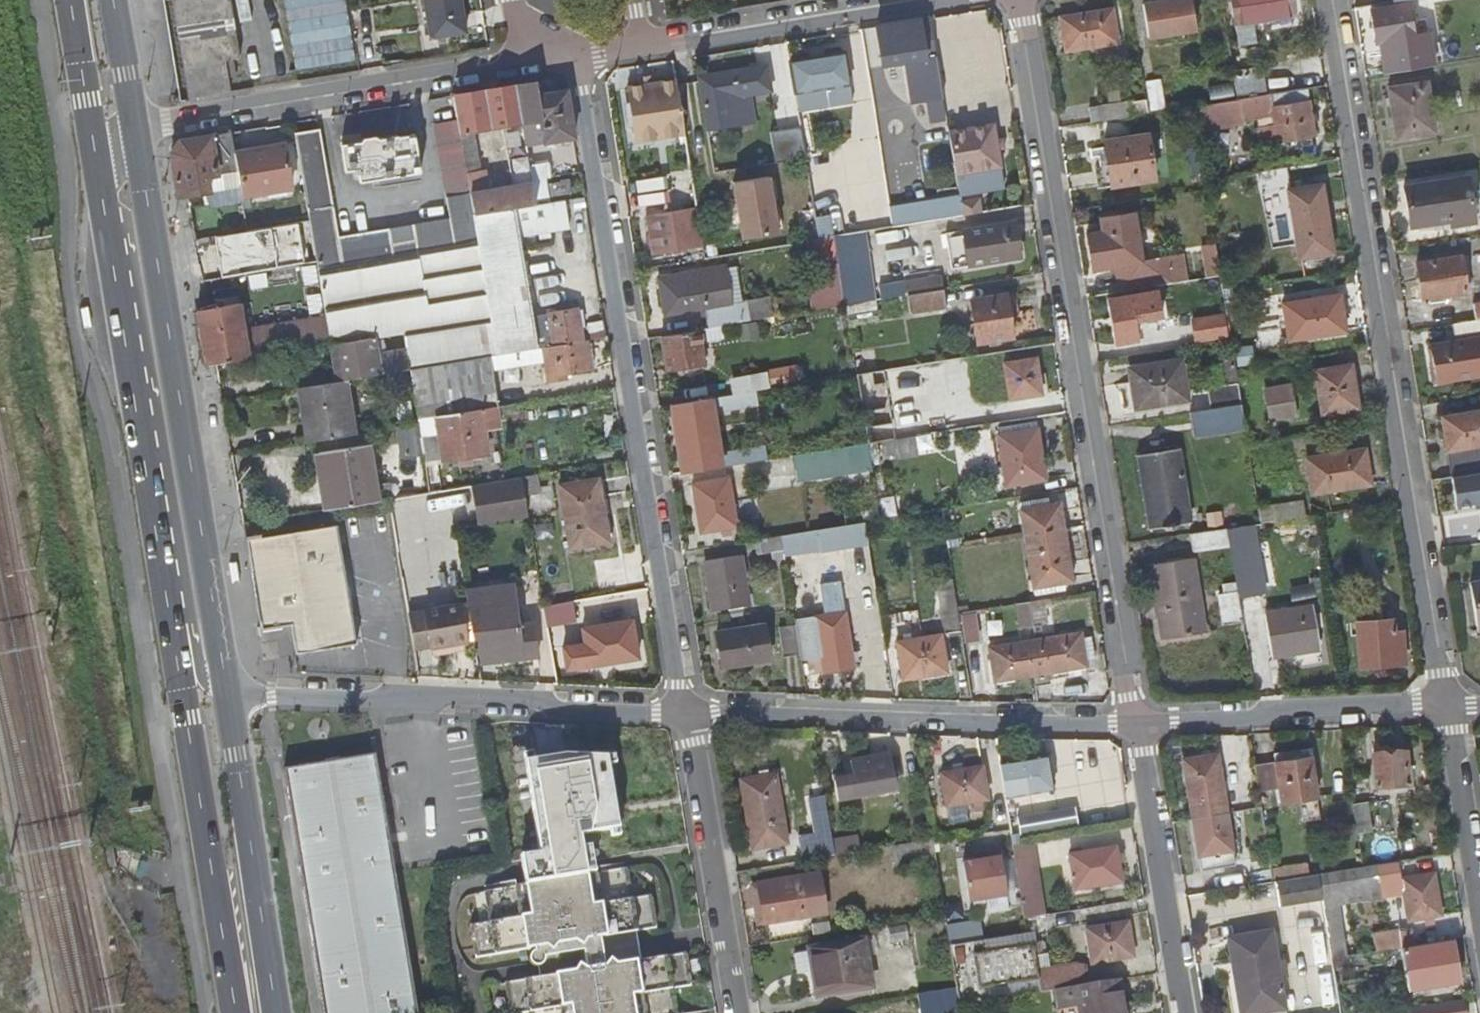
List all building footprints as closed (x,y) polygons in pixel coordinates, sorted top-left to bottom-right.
[(195,94),(180,0),(171,0),(178,40),(187,96),(195,94)] [(195,94),(238,88),(232,56),(250,53),(241,0),(180,0),(195,94)] [(461,0),(424,0),(430,37),(466,32),(461,0)] [(1143,3),(1148,35),(1196,29),(1191,0),(1164,0),(1143,3)] [(1241,46),(1258,43),(1254,21),(1296,14),(1294,0),(1232,0),(1241,46)] [(1381,48),(1385,74),(1436,65),(1431,36),(1422,36),(1420,28),(1416,28),(1412,4),(1369,10),(1375,48),(1381,48)] [(1115,8),(1063,16),(1068,48),(1120,40),(1115,8)] [(931,16),(919,17),(921,25),(932,23),(931,16)] [(921,25),(919,17),(878,24),(885,62),(937,54),(932,23),(921,25)] [(812,54),(791,57),(796,89),(850,81),(846,48),(825,52),(825,56),(813,58),(812,54)] [(915,105),(945,101),(938,62),(909,67),(915,105)] [(768,66),(699,76),(708,133),(747,128),(743,101),(774,96),(768,66)] [(1234,71),(1238,99),(1240,99),(1265,95),(1261,68),(1234,71)] [(882,74),(870,76),(876,118),(888,117),(882,74)] [(637,139),(685,131),(677,77),(629,84),(637,139)] [(1151,110),(1166,108),(1161,78),(1147,80),(1151,110)] [(535,79),(515,82),(521,119),(540,116),(544,139),(575,134),(568,87),(554,89),(537,92),(536,84),(535,79)] [(850,81),(796,89),(799,108),(853,99),(850,81)] [(515,82),(453,92),(457,116),(470,188),(473,212),(513,205),(517,205),(536,202),(529,161),(521,119),(515,82)] [(537,92),(554,89),(552,82),(536,84),(537,92)] [(1430,83),(1391,89),(1399,141),(1439,135),(1430,83)] [(1230,84),(1205,87),(1206,98),(1231,95),(1230,84)] [(1193,106),(1197,131),(1244,124),(1240,99),(1238,99),(1193,106)] [(1309,99),(1273,104),(1276,124),(1260,127),(1263,148),(1315,141),(1309,99)] [(1100,104),(1103,121),(1135,116),(1132,100),(1100,104)] [(1146,100),(1134,102),(1136,114),(1148,112),(1146,100)] [(470,188),(457,116),(433,120),(445,193),(455,191),(470,188)] [(1004,187),(993,122),(949,129),(960,194),(1004,187)] [(411,123),(339,134),(344,162),(356,160),(358,173),(418,164),(411,123)] [(309,217),(314,246),(315,255),(316,263),(342,259),(337,232),(320,125),(294,129),(309,217)] [(208,166),(236,162),(234,149),(230,128),(179,136),(171,147),(178,189),(187,188),(210,184),(208,166)] [(784,141),(786,158),(806,155),(802,130),(782,133),(784,141)] [(1151,134),(1106,141),(1110,166),(1114,186),(1158,179),(1151,134)] [(234,149),(236,162),(241,193),(293,185),(286,141),(234,149)] [(778,159),(786,158),(784,141),(776,142),(778,159)] [(549,158),(529,161),(536,202),(551,199),(546,176),(553,175),(549,158)] [(914,163),(898,165),(903,199),(918,197),(914,163)] [(1114,186),(1110,166),(1097,169),(1101,189),(1114,186)] [(743,235),(778,230),(769,173),(733,179),(743,235)] [(1447,180),(1406,186),(1413,226),(1452,220),(1453,226),(1477,223),(1470,177),(1447,180)] [(569,180),(549,183),(552,198),(571,196),(569,180)] [(878,182),(865,184),(870,215),(882,213),(878,182)] [(1301,257),(1334,251),(1323,182),(1290,188),(1301,257)] [(418,247),(477,237),(473,212),(470,188),(455,191),(458,212),(413,220),(418,247)] [(889,225),(960,214),(957,194),(886,205),(889,225)] [(961,198),(963,213),(981,210),(979,195),(961,198)] [(551,199),(536,202),(517,205),(522,233),(570,226),(566,197),(551,199)] [(654,252),(703,244),(700,219),(697,204),(648,212),(654,252)] [(473,212),(477,237),(485,289),(525,283),(513,205),(473,212)] [(829,213),(816,215),(819,236),(832,234),(829,213)] [(1159,285),(1175,282),(1171,257),(1144,261),(1137,213),(1108,217),(1110,230),(1104,231),(1088,233),(1094,270),(1117,266),(1121,291),(1130,289),(1159,285)] [(1108,217),(1102,218),(1104,231),(1110,230),(1108,217)] [(418,247),(413,220),(337,232),(342,259),(418,247)] [(970,262),(1020,255),(1015,222),(965,229),(970,262)] [(836,234),(844,286),(847,303),(877,298),(865,229),(836,234)] [(325,313),(329,339),(334,339),(374,332),(402,328),(404,344),(408,364),(481,353),(496,350),(485,289),(477,237),(418,247),(342,259),(316,263),(325,313)] [(1200,276),(1216,274),(1213,243),(1197,245),(1200,276)] [(1185,255),(1171,257),(1175,282),(1189,280),(1185,255)] [(1460,260),(1419,266),(1424,302),(1466,296),(1460,260)] [(702,306),(705,325),(720,323),(737,320),(754,318),(751,298),(731,301),(725,264),(660,274),(666,311),(702,306)] [(905,282),(907,293),(942,288),(940,276),(905,282)] [(535,344),(525,283),(485,289),(496,350),(535,344)] [(945,305),(942,288),(907,293),(910,310),(945,305)] [(1013,291),(971,296),(978,340),(1012,335),(1009,314),(1018,313),(1013,291)] [(1340,291),(1282,300),(1289,339),(1346,331),(1340,291)] [(1162,322),(1158,293),(1108,302),(1115,345),(1139,341),(1136,327),(1162,322)] [(215,357),(249,352),(282,347),(276,319),(243,323),(238,297),(206,301),(197,303),(206,358),(215,357)] [(551,307),(556,341),(583,336),(578,303),(551,307)] [(329,339),(325,313),(276,319),(282,347),(329,339)] [(1231,339),(1227,313),(1193,319),(1197,344),(1231,339)] [(1475,320),(1453,324),(1455,341),(1431,345),(1437,381),(1479,375),(1479,319),(1475,320)] [(736,324),(738,340),(753,338),(751,322),(736,324)] [(722,338),(720,323),(705,325),(702,326),(704,340),(722,338)] [(702,358),(696,326),(661,332),(666,364),(702,358)] [(339,376),(344,375),(349,374),(408,364),(404,344),(377,349),(374,332),(334,339),(339,376)] [(583,336),(556,341),(542,343),(548,380),(567,378),(566,371),(591,366),(586,336),(583,336)] [(487,389),(481,353),(408,364),(413,401),(487,389)] [(1241,402),(1235,368),(1233,353),(1220,356),(1225,383),(1209,386),(1212,407),(1241,402)] [(1036,356),(1006,361),(1011,399),(1042,394),(1036,356)] [(1130,368),(1133,381),(1137,406),(1187,399),(1181,360),(1130,368)] [(856,412),(884,409),(880,375),(895,373),(898,397),(928,393),(925,364),(852,372),(856,412)] [(1352,364),(1316,369),(1323,411),(1359,406),(1352,364)] [(352,430),(344,375),(339,376),(297,382),(300,397),(318,395),(316,386),(332,384),(336,414),(307,418),(310,437),(352,430)] [(1124,383),(1128,407),(1137,406),(1133,381),(1124,383)] [(1276,399),(1268,400),(1270,414),(1294,411),(1290,381),(1274,384),(1276,399)] [(332,384),(316,386),(318,395),(300,397),(301,407),(306,407),(307,418),(336,414),(332,384)] [(672,403),(684,470),(769,457),(767,445),(722,451),(714,405),(725,403),(723,394),(672,403)] [(423,458),(484,448),(481,425),(501,422),(497,402),(434,412),(437,433),(429,435),(431,446),(421,447),(423,458)] [(1195,430),(1244,423),(1241,402),(1212,407),(1191,411),(1195,430)] [(1451,475),(1453,474),(1479,470),(1479,408),(1441,413),(1451,475)] [(865,441),(889,438),(887,422),(862,426),(865,441)] [(1037,426),(998,432),(1006,484),(1046,478),(1037,426)] [(913,435),(893,439),(896,457),(916,453),(913,435)] [(328,504),(378,496),(369,439),(319,447),(328,504)] [(1179,449),(1168,450),(1166,440),(1151,442),(1152,453),(1141,455),(1152,530),(1191,523),(1179,449)] [(805,476),(872,466),(868,441),(801,452),(805,476)] [(314,448),(323,505),(328,504),(319,447),(314,448)] [(1307,459),(1312,493),(1372,484),(1366,450),(1307,459)] [(1453,474),(1458,505),(1479,501),(1479,470),(1453,474)] [(543,487),(540,471),(525,473),(527,489),(543,487)] [(473,482),(479,521),(527,513),(521,474),(473,482)] [(611,522),(603,474),(563,481),(571,528),(611,522)] [(739,524),(731,476),(694,481),(702,530),(739,524)] [(1258,507),(1261,522),(1304,515),(1301,500),(1258,507)] [(1022,508),(1026,532),(1063,527),(1059,502),(1022,508)] [(782,532),(787,559),(806,556),(804,543),(822,540),(824,553),(871,545),(867,518),(782,532)] [(246,534),(260,625),(289,620),(295,649),(355,640),(347,588),(337,519),(314,523),(288,527),(246,534)] [(1227,527),(1230,545),(1244,543),(1242,525),(1227,527)] [(1072,580),(1063,527),(1026,532),(1035,586),(1072,580)] [(1192,550),(1230,545),(1227,527),(1189,534),(1192,550)] [(776,564),(787,562),(787,559),(782,532),(760,535),(762,550),(773,548),(776,564)] [(804,543),(806,556),(824,553),(822,540),(804,543)] [(742,551),(707,557),(715,607),(750,602),(742,551)] [(1192,559),(1151,566),(1163,640),(1204,633),(1192,559)] [(1248,569),(1233,570),(1237,592),(1238,600),(1253,598),(1248,569)] [(455,577),(459,602),(466,600),(464,588),(462,576),(455,577)] [(511,581),(464,588),(466,600),(471,635),(473,650),(477,649),(478,659),(521,654),(520,651),(535,650),(530,620),(516,621),(511,581)] [(1219,624),(1241,621),(1238,600),(1237,592),(1214,596),(1219,624)] [(962,631),(958,609),(956,594),(940,596),(945,633),(962,631)] [(1051,604),(1049,595),(1031,598),(1035,624),(1047,622),(1044,605),(1051,604)] [(574,596),(541,601),(545,621),(561,618),(560,610),(575,607),(574,596)] [(1023,626),(1035,624),(1031,598),(1018,600),(1023,626)] [(431,641),(471,635),(466,600),(459,602),(426,606),(431,641)] [(426,606),(407,609),(413,643),(431,641),(426,606)] [(1310,606),(1263,613),(1270,654),(1317,648),(1310,606)] [(844,614),(817,617),(825,673),(853,668),(844,614)] [(635,616),(586,623),(593,660),(642,653),(635,616)] [(765,622),(751,625),(753,642),(769,640),(765,622)] [(785,655),(801,653),(796,622),(780,625),(785,655)] [(1388,624),(1353,630),(1359,672),(1405,664),(1400,635),(1390,636),(1388,624)] [(769,640),(753,642),(751,625),(718,630),(725,665),(771,658),(769,640)] [(1032,650),(1035,673),(1037,683),(1053,681),(1051,671),(1085,666),(1084,659),(1080,637),(1079,632),(1037,640),(1038,649),(1032,650)] [(940,635),(899,642),(906,679),(947,672),(940,635)] [(1080,637),(1084,659),(1094,657),(1091,635),(1080,637)] [(1032,650),(1038,649),(1037,640),(992,646),(997,679),(1035,673),(1032,650)] [(282,764),(290,817),(299,874),(321,1012),(415,1012),(375,750),(282,764)] [(1406,751),(1374,753),(1378,785),(1409,782),(1406,751)] [(1181,759),(1190,817),(1225,812),(1216,754),(1181,759)] [(1311,754),(1255,763),(1259,791),(1278,788),(1282,804),(1318,799),(1311,754)] [(988,803),(980,755),(965,757),(968,774),(942,777),(947,809),(988,803)] [(883,780),(872,782),(870,766),(894,761),(893,756),(853,763),(856,779),(835,782),(839,803),(885,795),(883,780)] [(1044,759),(1011,763),(1017,794),(1049,789),(1044,759)] [(900,793),(894,761),(870,766),(872,782),(883,780),(885,795),(900,793)] [(841,763),(821,764),(822,777),(841,776),(841,763)] [(750,848),(785,842),(775,772),(740,777),(750,848)] [(798,833),(801,860),(835,855),(826,793),(810,796),(816,829),(798,833)] [(1368,803),(1353,804),(1358,835),(1373,833),(1370,819),(1368,803)] [(1233,860),(1225,812),(1190,817),(1196,855),(1214,853),(1216,863),(1233,860)] [(1071,826),(1071,814),(1011,814),(1011,826),(1071,826)] [(1373,833),(1358,835),(1362,867),(1395,862),(1388,816),(1370,819),(1373,833)] [(897,867),(937,862),(934,843),(933,840),(893,846),(897,867)] [(1040,842),(1015,846),(1017,857),(1042,853),(1040,842)] [(1116,847),(1070,855),(1076,889),(1121,882),(1116,847)] [(999,851),(983,853),(984,860),(973,861),(963,863),(968,901),(1006,895),(999,851)] [(972,855),(973,861),(984,860),(983,853),(972,855)] [(1272,880),(1273,880),(1270,859),(1244,863),(1247,884),(1272,880)] [(1434,873),(1402,877),(1400,861),(1395,862),(1362,867),(1318,874),(1322,899),(1325,917),(1340,914),(1337,898),(1404,888),(1409,919),(1440,914),(1434,873)] [(672,989),(692,986),(686,956),(643,962),(638,931),(659,928),(654,895),(634,898),(628,867),(486,889),(491,920),(471,923),(477,957),(553,945),(557,972),(505,980),(511,1012),(561,1006),(562,1012),(676,1012),(672,989)] [(1318,874),(1273,880),(1272,880),(1276,905),(1322,899),(1318,874)] [(811,880),(810,875),(747,884),(750,904),(758,904),(761,923),(822,914),(817,880),(811,880)] [(754,924),(761,923),(758,904),(750,904),(754,924)] [(1340,914),(1325,917),(1331,958),(1347,956),(1340,914)] [(947,924),(950,943),(983,939),(980,918),(947,924)] [(1128,923),(1085,930),(1090,965),(1134,959),(1128,923)] [(1401,947),(1411,946),(1409,931),(1398,932),(1398,930),(1372,934),(1375,951),(1401,947)] [(1274,932),(1231,939),(1233,961),(1227,962),(1235,1012),(1288,1012),(1274,932)] [(817,996),(869,988),(861,939),(809,948),(817,996)] [(950,943),(957,989),(960,1005),(1039,993),(1037,976),(1033,944),(987,952),(985,939),(983,939),(950,943)] [(1453,943),(1402,950),(1408,990),(1459,982),(1453,943)] [(1037,976),(1039,993),(1058,991),(1087,986),(1085,969),(1037,976)] [(1119,981),(1087,986),(1058,991),(1062,1012),(1125,1012),(1119,981)] [(917,1006),(919,1012),(943,1012),(942,1002),(917,1006)]
